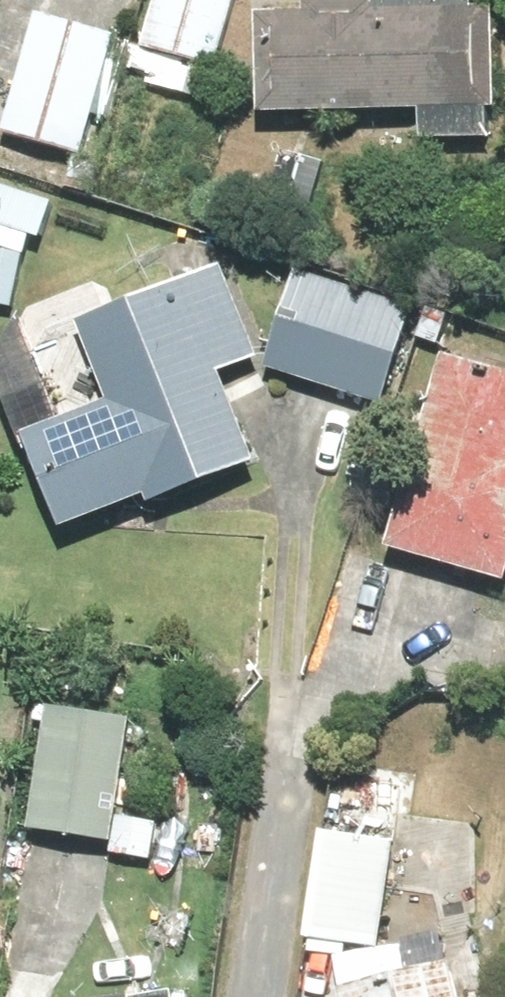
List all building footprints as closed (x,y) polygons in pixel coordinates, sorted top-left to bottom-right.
[(149,42),(218,59),(232,0),(159,0),(149,42)] [(266,111),(427,110),(427,135),(500,134),(499,5),(479,5),(479,0),(314,0),(314,9),(265,9),(266,111)] [(116,32),(42,13),(11,131),(86,150),(116,32)] [(334,150),(282,140),(269,207),(321,217),(334,150)] [(84,327),(115,397),(31,434),(71,525),(155,488),(162,503),(264,458),(227,374),(267,357),(226,264),(84,327)] [(422,308),(305,267),(270,367),(387,408),(422,308)] [(448,350),(395,547),(504,577),(504,366),(448,350)] [(136,709),(52,703),(42,832),(111,838),(110,853),(160,857),(164,812),(129,809),(136,709)] [(395,836),(324,828),(312,937),(383,945),(395,836)] [(463,976),(491,969),(480,922),(405,940),(413,973),(348,990),(349,996),(469,996),(463,976)]
